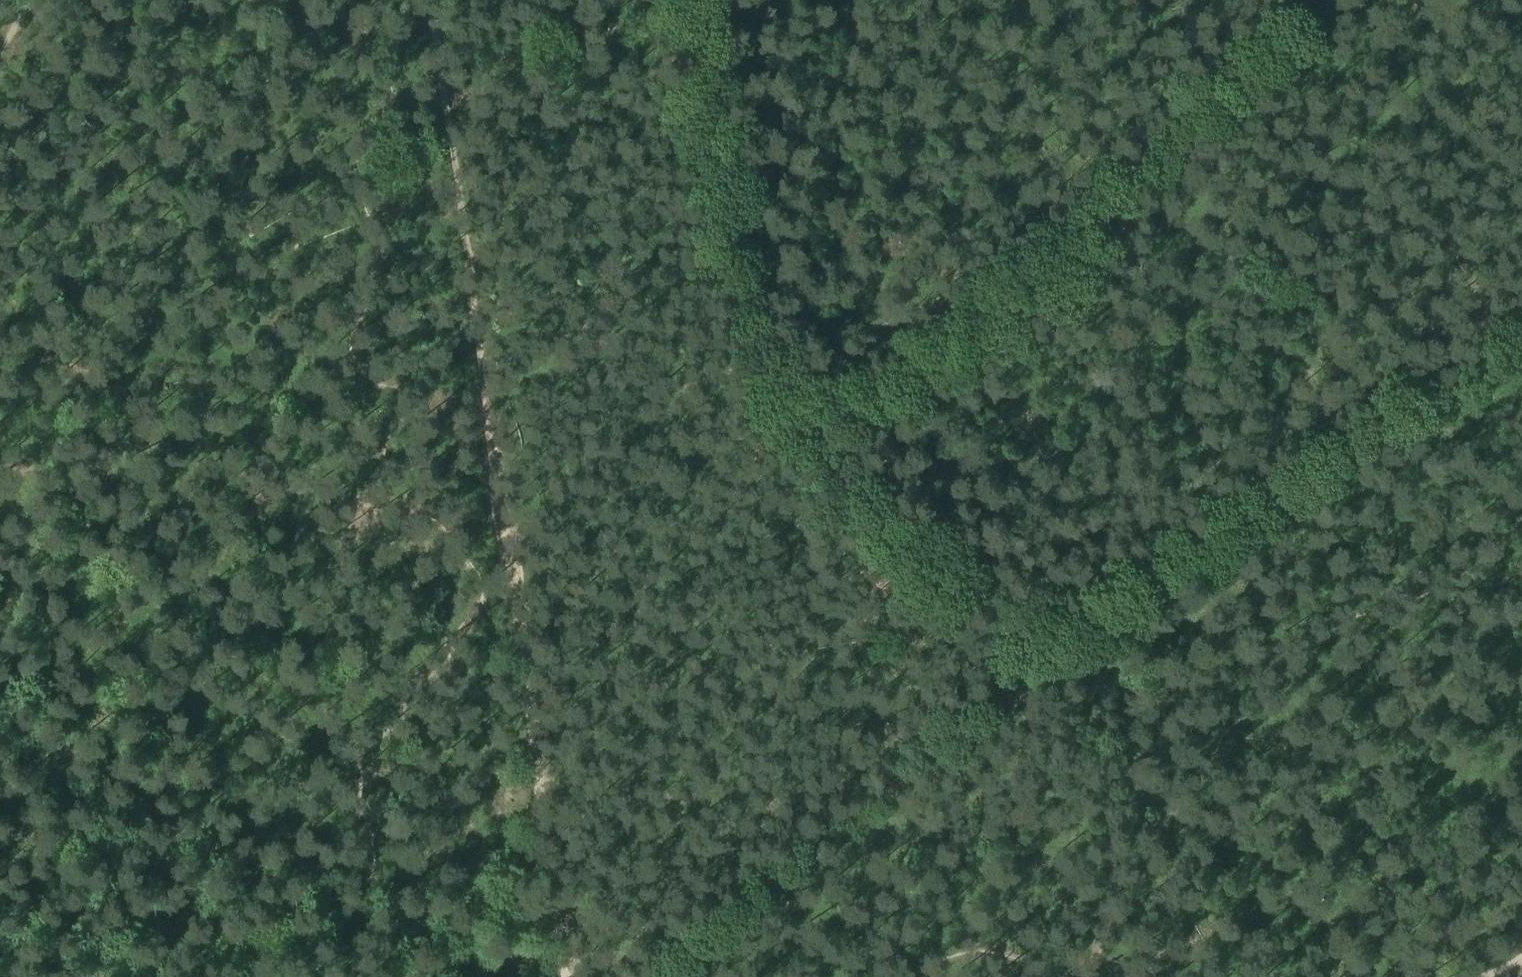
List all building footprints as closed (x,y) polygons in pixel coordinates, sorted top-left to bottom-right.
[(124,212),(122,228),(133,229),(135,213),(124,212)]
